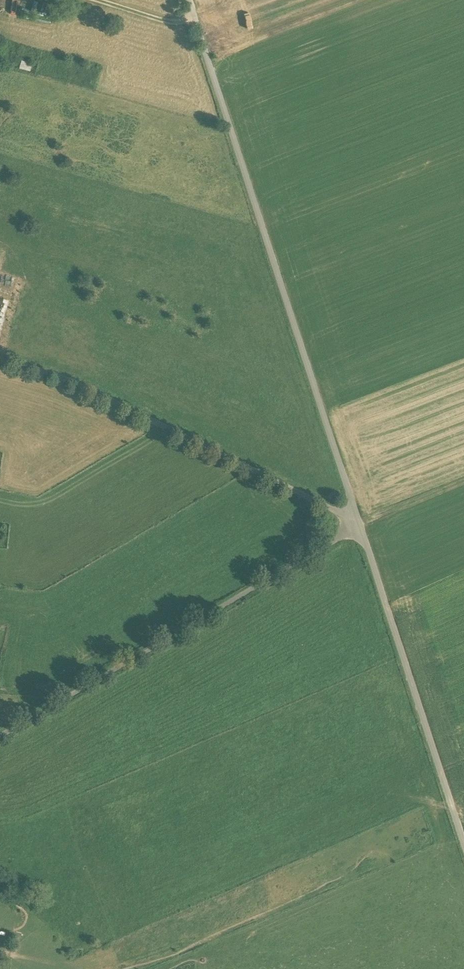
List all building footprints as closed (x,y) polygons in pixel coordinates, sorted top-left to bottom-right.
[(18,17),(23,0),(13,0),(9,14),(18,17)]
